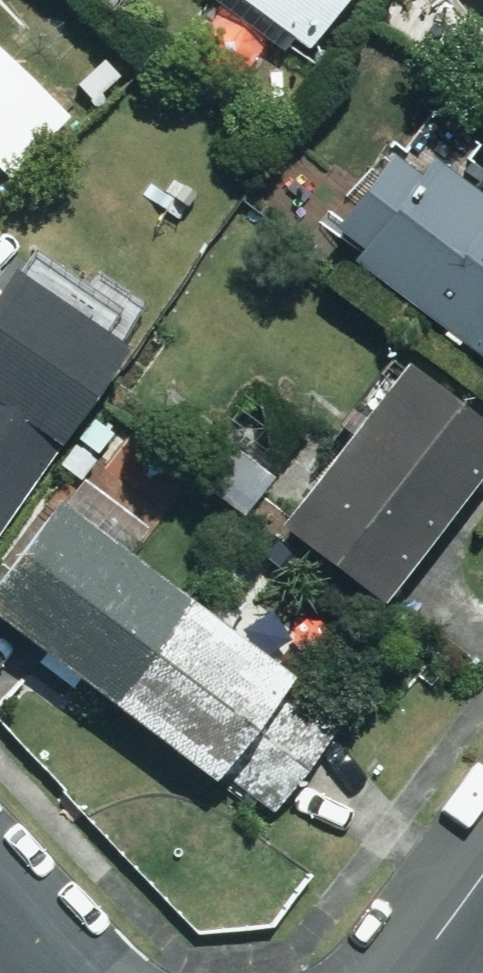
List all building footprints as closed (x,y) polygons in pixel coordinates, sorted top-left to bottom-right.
[(310,49),(346,0),(243,0),(310,49)] [(10,177),(71,114),(0,47),(0,167),(10,177)] [(476,190),(482,181),(482,169),(470,159),(457,176),(433,157),(419,175),(392,154),(342,219),(330,210),(322,221),(361,251),(355,260),(482,357),(482,195),(476,190)] [(12,254),(0,272),(0,535),(129,346),(120,341),(126,332),(12,254)] [(406,362),(364,417),(351,407),(337,425),(350,435),(282,523),(385,601),(482,474),(482,420),(406,362)] [(0,578),(0,618),(45,653),(38,661),(75,688),(81,680),(215,781),(222,772),(276,812),(343,723),(290,683),(295,676),(60,499),(0,578)]
